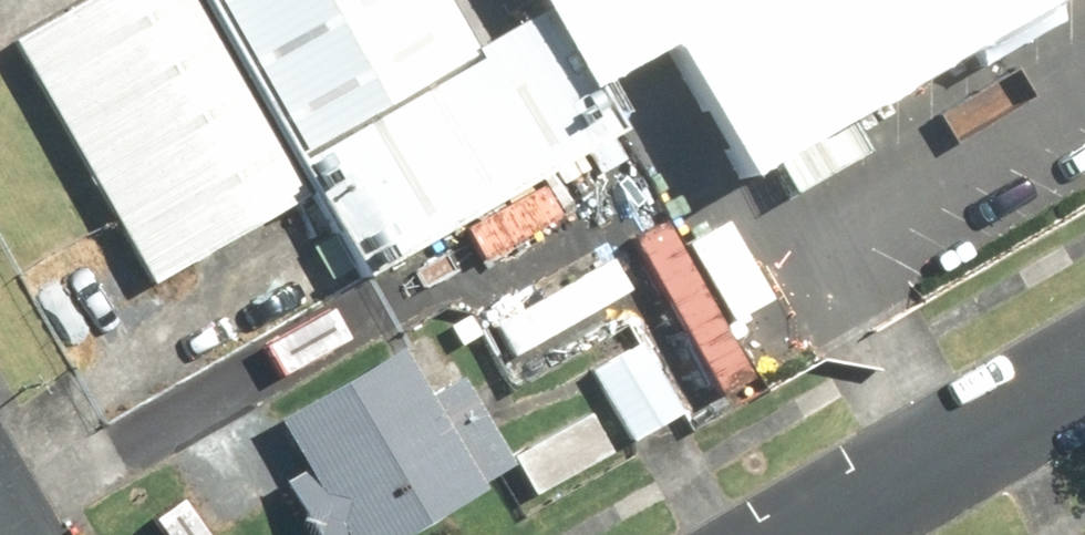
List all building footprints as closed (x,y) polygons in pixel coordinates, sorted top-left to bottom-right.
[(173,0),(98,0),(0,54),(0,65),(130,298),(290,209),(173,0)] [(422,0),(180,0),(278,175),(462,73),(422,0)] [(578,87),(663,40),(725,151),(997,0),(530,0),(578,87)] [(462,73),(278,175),(346,297),(592,160),(524,38),(462,73)] [(676,223),(643,242),(732,397),(764,379),(676,223)] [(619,260),(500,327),(521,364),(640,297),(619,260)] [(647,338),(590,374),(638,450),(695,413),(647,338)] [(247,434),(303,534),(411,534),(463,506),(381,360),(247,434)]
